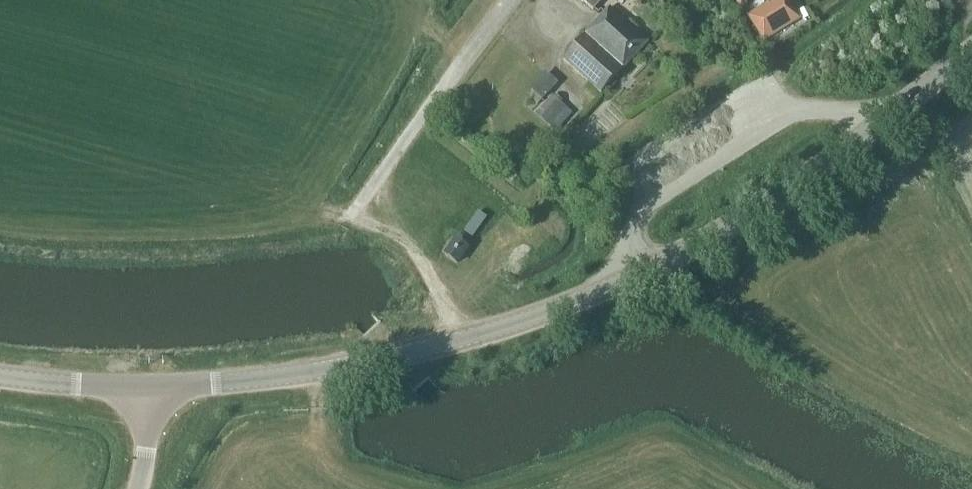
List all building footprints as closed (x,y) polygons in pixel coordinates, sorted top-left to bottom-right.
[(584,3),(593,11),(604,0),(580,0),(584,3)] [(788,0),(778,0),(769,6),(767,3),(746,16),(763,44),(801,20),(788,0)] [(601,94),(648,43),(610,8),(563,60),(601,94)] [(542,99),(556,84),(545,74),(531,89),(542,99)] [(556,132),(572,114),(552,96),(536,114),(556,132)] [(456,264),(466,249),(454,241),(444,256),(456,264)]
